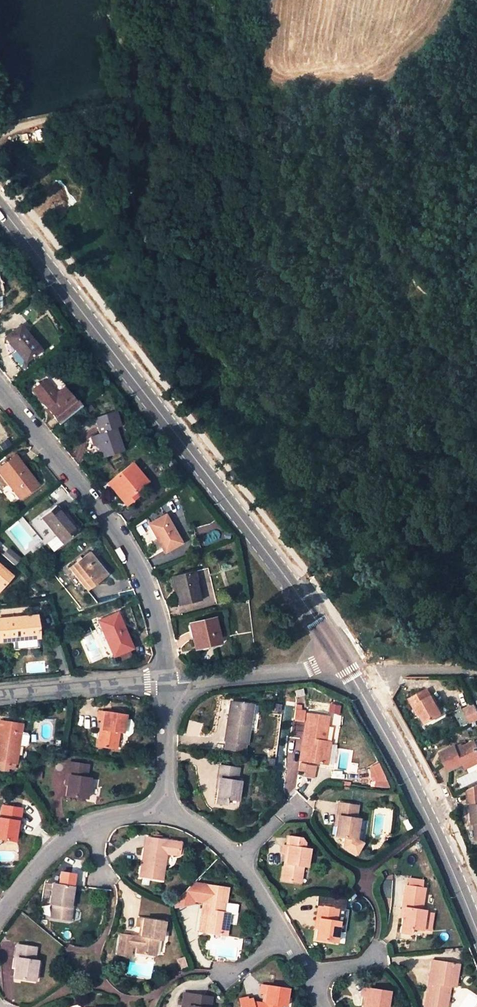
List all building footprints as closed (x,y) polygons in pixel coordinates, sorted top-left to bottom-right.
[(402,149),(399,143),(391,147),(395,153),(402,149)] [(36,347),(34,345),(28,337),(15,323),(0,335),(11,347),(12,347),(22,358),(36,347)] [(35,332),(28,337),(34,345),(39,341),(35,332)] [(50,369),(41,376),(53,391),(59,385),(70,398),(73,396),(50,369)] [(79,403),(73,396),(70,398),(59,385),(53,391),(41,376),(28,387),(57,421),(79,403)] [(102,428),(95,430),(87,432),(89,441),(93,440),(98,455),(118,447),(111,426),(117,425),(112,408),(91,414),(93,422),(100,421),(102,428)] [(93,422),(95,430),(102,428),(100,421),(93,422)] [(12,453),(0,462),(0,472),(17,495),(34,482),(12,453)] [(104,480),(120,499),(131,489),(141,481),(126,462),(104,480)] [(134,494),(131,489),(120,499),(123,503),(134,494)] [(36,541),(38,542),(48,534),(55,543),(72,529),(59,512),(53,503),(31,521),(39,531),(35,535),(38,539),(36,541)] [(59,512),(72,529),(76,525),(63,509),(59,512)] [(177,537),(161,509),(145,518),(161,546),(177,537)] [(48,534),(38,542),(45,551),(55,543),(48,534)] [(9,548),(2,555),(15,566),(21,559),(9,548)] [(104,572),(86,549),(67,565),(84,588),(104,572)] [(188,567),(168,571),(175,602),(196,597),(188,567)] [(213,598),(209,583),(200,585),(203,600),(213,598)] [(114,610),(96,617),(110,652),(112,651),(115,657),(127,652),(125,646),(128,645),(114,610)] [(0,615),(0,637),(35,633),(33,612),(0,615)] [(210,614),(186,619),(190,645),(214,640),(210,614)] [(412,698),(417,706),(420,704),(425,713),(430,721),(446,713),(435,695),(434,696),(429,688),(412,698)] [(224,741),(246,744),(250,712),(244,711),(245,704),(229,702),(224,741)] [(471,723),(476,720),(476,703),(465,710),(471,723)] [(341,706),(331,705),(329,713),(340,714),(341,706)] [(307,711),(296,710),(295,720),(306,721),(307,711)] [(124,715),(98,711),(97,720),(103,721),(102,730),(100,730),(97,745),(115,748),(118,732),(122,733),(123,727),(126,727),(128,726),(128,722),(127,720),(124,719),(124,715)] [(306,743),(303,742),(300,759),(326,763),(330,741),(323,740),(327,717),(307,714),(304,736),(307,736),(306,743)] [(20,731),(14,730),(15,724),(0,721),(0,768),(7,769),(7,766),(10,767),(11,762),(15,763),(18,745),(23,746),(28,743),(29,736),(24,732),(20,731)] [(468,764),(476,760),(476,739),(476,738),(459,747),(458,744),(443,751),(452,769),(467,762),(468,764)] [(245,753),(246,744),(224,741),(223,751),(245,753)] [(85,767),(67,764),(65,776),(67,777),(64,797),(84,800),(87,780),(84,779),(85,767)] [(238,768),(219,765),(218,778),(220,778),(217,803),(226,805),(227,799),(238,800),(239,788),(236,787),(238,768)] [(357,804),(339,801),(337,813),(339,813),(336,834),(346,836),(356,837),(359,817),(355,817),(357,804)] [(3,805),(1,818),(0,818),(0,839),(14,840),(17,820),(19,820),(21,808),(3,805)] [(162,878),(166,853),(168,839),(146,835),(140,874),(162,878)] [(301,838),(289,836),(288,845),(283,844),(282,854),(288,855),(287,864),(285,864),(283,879),(301,881),(303,866),(307,867),(309,848),(303,847),(303,841),(301,838)] [(356,837),(346,836),(344,846),(358,854),(363,844),(356,837)] [(168,839),(166,853),(180,855),(182,841),(168,839)] [(195,881),(171,904),(172,907),(194,911),(195,906),(202,907),(205,882),(195,881)] [(72,886),(52,882),(49,902),(53,903),(51,916),(68,919),(71,906),(69,906),(72,886)] [(202,907),(202,908),(206,908),(205,915),(201,914),(199,930),(225,933),(228,911),(223,910),(225,886),(205,882),(202,907)] [(426,887),(407,885),(404,906),(406,907),(403,932),(413,933),(413,928),(425,930),(426,916),(422,916),(426,887)] [(346,909),(347,898),(319,894),(318,905),(321,905),(319,918),(321,918),(318,938),(337,942),(340,921),(337,921),(339,908),(346,909)] [(346,909),(339,908),(337,921),(344,922),(346,909)] [(163,920),(137,917),(136,927),(142,927),(141,933),(139,933),(139,935),(120,932),(117,952),(130,954),(131,944),(138,945),(137,951),(155,954),(157,939),(161,939),(163,920)] [(35,946),(17,944),(16,956),(18,956),(15,977),(35,980),(37,960),(34,960),(35,946)] [(430,975),(434,976),(433,982),(429,982),(425,1006),(427,1006),(446,1006),(449,986),(454,986),(458,964),(432,959),(430,975)] [(264,982),(263,992),(268,992),(267,1002),(265,1001),(264,1006),(287,1006),(290,985),(264,982)] [(365,986),(364,995),(370,996),(369,1005),(366,1005),(366,1006),(389,1006),(391,990),(365,986)] [(183,992),(181,1003),(208,1006),(209,996),(183,992)] [(244,1006),(264,1006),(265,1001),(262,1001),(255,1000),(254,995),(249,996),(249,994),(241,995),(244,1006)]
